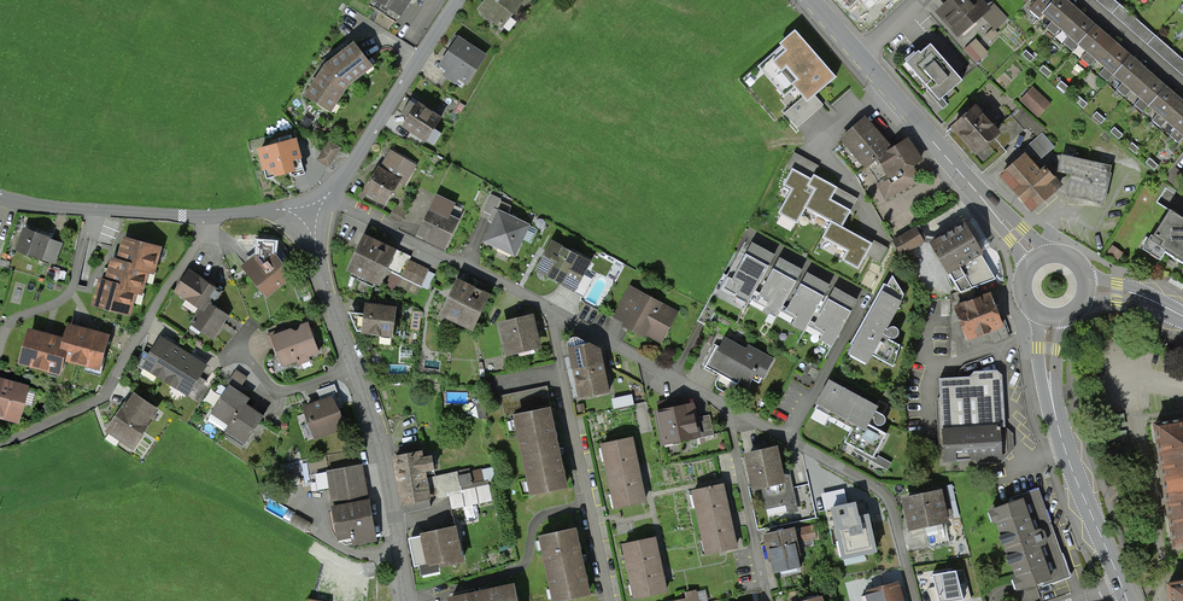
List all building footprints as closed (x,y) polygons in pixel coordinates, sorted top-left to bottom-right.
[(410,0),(370,0),(368,4),(396,22),(410,0)] [(481,9),(501,25),(520,0),(524,3),(527,0),(488,0),(481,9)] [(940,11),(960,34),(967,28),(965,26),(985,9),(978,0),(953,0),(940,11)] [(1078,43),(1093,26),(1077,12),(1073,8),(1064,0),(1038,0),(1032,7),(1029,10),(1039,18),(1044,13),(1052,20),(1046,28),(1054,35),(1061,27),(1070,35),(1064,43),(1072,50),(1078,43)] [(1182,77),(1182,60),(1115,0),(1096,0),(1182,77)] [(1107,81),(1114,74),(1129,57),(1113,43),(1109,39),(1093,26),(1078,43),(1087,51),(1081,58),(1089,66),(1096,58),(1105,66),(1099,74),(1107,81)] [(785,51),(773,61),(803,97),(784,113),(798,128),(824,106),(815,95),(836,78),(795,30),(779,44),(785,51)] [(488,60),(457,39),(434,73),(465,94),(488,60)] [(348,84),(372,65),(355,43),(329,63),(326,65),(308,95),(331,110),(348,84)] [(930,91),(939,101),(962,80),(930,43),(907,63),(930,91)] [(1025,50),(1022,54),(1031,62),(1034,58),(1025,50)] [(1143,112),(1149,104),(1164,87),(1148,74),(1145,71),(1129,57),(1114,74),(1123,82),(1116,89),(1125,97),(1131,89),(1140,97),(1134,105),(1143,112)] [(1043,65),(1039,70),(1048,77),(1052,73),(1043,65)] [(1061,81),(1057,85),(1066,93),(1070,88),(1061,81)] [(1182,137),(1182,104),(1180,101),(1164,87),(1149,104),(1158,113),(1152,120),(1160,127),(1167,120),(1176,128),(1169,135),(1178,143),(1182,137)] [(1020,101),(1038,118),(1050,105),(1031,89),(1020,101)] [(1078,96),(1075,101),(1084,108),(1087,104),(1078,96)] [(409,117),(404,125),(426,140),(434,145),(442,133),(434,128),(441,117),(419,103),(417,105),(414,102),(410,100),(402,113),(409,117)] [(975,107),(946,132),(982,173),(1006,152),(1003,148),(1024,130),(1011,115),(994,129),(975,107)] [(1096,112),(1092,116),(1101,123),(1105,119),(1096,112)] [(887,144),(864,119),(843,138),(866,166),(892,150),(887,144)] [(1114,127),(1110,132),(1119,139),(1123,135),(1114,127)] [(261,150),(267,177),(303,168),(296,140),(261,150)] [(920,160),(907,140),(892,150),(866,166),(868,168),(872,171),(878,182),(881,181),(887,193),(914,178),(908,166),(920,160)] [(329,141),(319,159),(330,165),(340,147),(329,141)] [(1131,143),(1128,147),(1137,155),(1140,150),(1131,143)] [(391,153),(381,169),(399,180),(405,183),(414,167),(391,153)] [(1111,167),(1053,155),(1050,156),(1060,168),(1069,170),(1069,173),(1072,174),(1067,194),(1102,203),(1111,167)] [(1040,173),(1024,156),(1001,176),(1032,210),(1059,185),(1044,169),(1040,173)] [(1149,158),(1146,162),(1154,170),(1158,166),(1149,158)] [(374,177),(365,191),(386,203),(399,180),(381,169),(379,168),(374,177)] [(811,178),(792,168),(783,185),(791,189),(778,213),(797,223),(805,208),(821,178),(813,174),(812,177),(811,178)] [(805,208),(830,222),(831,221),(842,227),(851,210),(831,199),(832,196),(837,187),(821,178),(805,208)] [(461,221),(433,207),(419,235),(447,249),(461,221)] [(530,225),(495,211),(482,243),(516,258),(530,225)] [(1145,252),(1182,275),(1182,222),(1169,213),(1145,252)] [(860,237),(842,227),(831,221),(830,222),(822,237),(847,250),(842,260),(858,269),(872,243),(860,237)] [(936,241),(932,243),(960,292),(995,279),(963,225),(936,241)] [(916,227),(894,241),(902,255),(923,242),(916,227)] [(49,237),(26,229),(19,249),(54,262),(61,245),(50,241),(48,240),(49,237)] [(621,262),(555,235),(539,276),(605,302),(621,262)] [(398,250),(367,236),(350,273),(380,287),(398,250)] [(121,256),(120,262),(147,269),(153,271),(160,248),(126,238),(121,256)] [(774,255),(752,243),(732,278),(729,277),(723,289),(736,296),(737,293),(750,299),(774,255)] [(271,248),(244,269),(267,298),(293,278),(271,248)] [(801,270),(779,259),(760,294),(769,299),(766,303),(768,304),(766,308),(778,314),(801,270)] [(109,277),(108,282),(136,290),(141,292),(147,269),(120,262),(114,260),(109,277)] [(60,271),(50,268),(47,280),(57,282),(60,271)] [(191,270),(178,290),(202,307),(213,304),(222,291),(209,282),(191,270)] [(829,286),(807,273),(787,309),(796,314),(794,318),(796,319),(794,323),(805,329),(829,286)] [(1168,282),(1182,290),(1182,288),(1182,284),(1170,277),(1168,282)] [(459,279),(444,314),(475,327),(490,292),(459,279)] [(101,283),(96,304),(129,313),(136,290),(108,282),(102,281),(101,283)] [(863,321),(851,344),(854,346),(855,347),(868,354),(871,355),(892,367),(900,345),(889,339),(890,338),(893,338),(896,337),(898,334),(898,333),(898,331),(896,328),(893,326),(890,327),(888,330),(885,328),(904,295),(884,283),(863,321)] [(857,301),(834,289),(814,324),(823,329),(821,333),(823,334),(821,338),(832,344),(857,301)] [(674,313),(632,290),(618,316),(630,323),(660,340),(674,313)] [(999,321),(989,295),(973,301),(956,307),(957,309),(956,310),(960,321),(961,320),(967,339),(965,340),(968,348),(1007,334),(1002,320),(999,321)] [(213,304),(202,307),(193,322),(214,336),(221,326),(228,315),(213,304)] [(396,311),(367,307),(363,335),(392,339),(396,311)] [(534,314),(498,323),(506,357),(542,349),(534,314)] [(114,333),(70,323),(66,339),(70,340),(65,358),(105,367),(114,333)] [(309,324),(273,338),(284,368),(321,354),(309,324)] [(32,330),(23,364),(61,375),(65,358),(70,340),(66,339),(32,330)] [(162,337),(142,367),(188,397),(208,367),(194,358),(172,344),(162,337)] [(712,348),(703,365),(720,375),(723,369),(748,383),(755,371),(763,376),(772,360),(748,347),(746,351),(725,340),(720,349),(719,352),(712,348)] [(602,342),(570,347),(579,401),(610,396),(602,342)] [(997,370),(974,372),(970,377),(939,379),(944,464),(971,462),(974,465),(1002,463),(1013,450),(1012,433),(1005,427),(1002,375),(997,370)] [(18,426),(29,389),(4,382),(0,381),(0,421),(18,426)] [(886,434),(876,428),(877,425),(880,425),(882,425),(883,424),(885,422),(885,420),(885,418),(884,416),(882,414),(884,412),(879,409),(829,382),(815,408),(830,417),(833,411),(854,423),(844,442),(873,458),(886,434)] [(229,384),(206,424),(227,435),(250,396),(229,384)] [(159,408),(135,392),(107,433),(131,449),(159,408)] [(265,415),(245,404),(225,439),(245,450),(265,415)] [(338,408),(306,418),(314,441),(346,430),(338,408)] [(686,409),(660,415),(668,456),(682,453),(679,442),(690,440),(689,435),(696,434),(697,438),(713,435),(709,416),(693,419),(691,408),(686,409)] [(572,487),(555,410),(517,419),(535,495),(572,487)] [(1154,427),(1163,486),(1173,547),(1182,546),(1182,423),(1154,427)] [(637,469),(631,439),(604,445),(617,506),(644,500),(637,469)] [(775,450),(748,456),(749,459),(755,486),(763,484),(768,506),(778,504),(779,506),(783,505),(783,503),(793,501),(789,479),(782,480),(775,450)] [(429,452),(394,459),(404,508),(439,501),(429,452)] [(365,469),(327,473),(330,504),(368,499),(365,469)] [(722,486),(695,491),(707,553),(735,547),(729,518),(722,486)] [(1070,578),(1038,492),(990,510),(1021,596),(1070,578)] [(934,495),(907,500),(912,526),(944,519),(939,494),(934,495)] [(868,515),(858,517),(855,503),(832,508),(843,558),(876,551),(868,515)] [(368,507),(335,512),(339,544),(372,540),(368,507)] [(459,526),(420,534),(429,571),(467,562),(459,526)] [(580,530),(546,537),(558,600),(564,600),(593,595),(580,530)] [(792,530),(766,536),(767,539),(774,573),(800,567),(792,530)] [(656,548),(654,539),(624,545),(636,597),(665,591),(663,581),(662,582),(658,565),(654,549),(656,548)] [(964,570),(936,578),(937,581),(928,583),(932,598),(941,595),(942,600),(954,600),(971,597),(964,570)] [(1168,585),(1171,600),(1182,600),(1182,582),(1168,585)] [(871,593),(873,600),(901,600),(900,600),(905,599),(903,594),(902,588),(898,589),(897,586),(871,593)] [(512,590),(458,600),(514,600),(512,590)]
